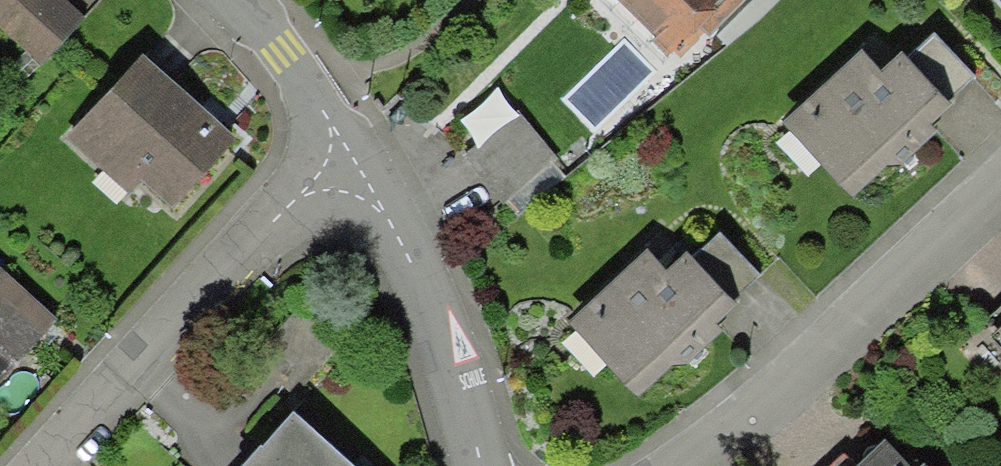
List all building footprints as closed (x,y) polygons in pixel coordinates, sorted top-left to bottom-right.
[(40,68),(85,19),(64,0),(0,0),(0,32),(40,68)] [(661,71),(744,0),(600,0),(661,71)] [(862,51),(779,123),(845,198),(981,81),(938,32),(885,77),(862,51)] [(245,142),(149,52),(64,143),(132,207),(145,192),(173,218),(245,142)] [(559,166),(517,113),(454,163),(496,215),(559,166)] [(648,249),(555,326),(618,402),(766,279),(723,227),(668,273),(648,249)] [(59,328),(0,276),(0,394),(59,328)] [(241,465),(358,465),(296,408),(241,465)] [(865,465),(926,465),(900,436),(865,465)]
